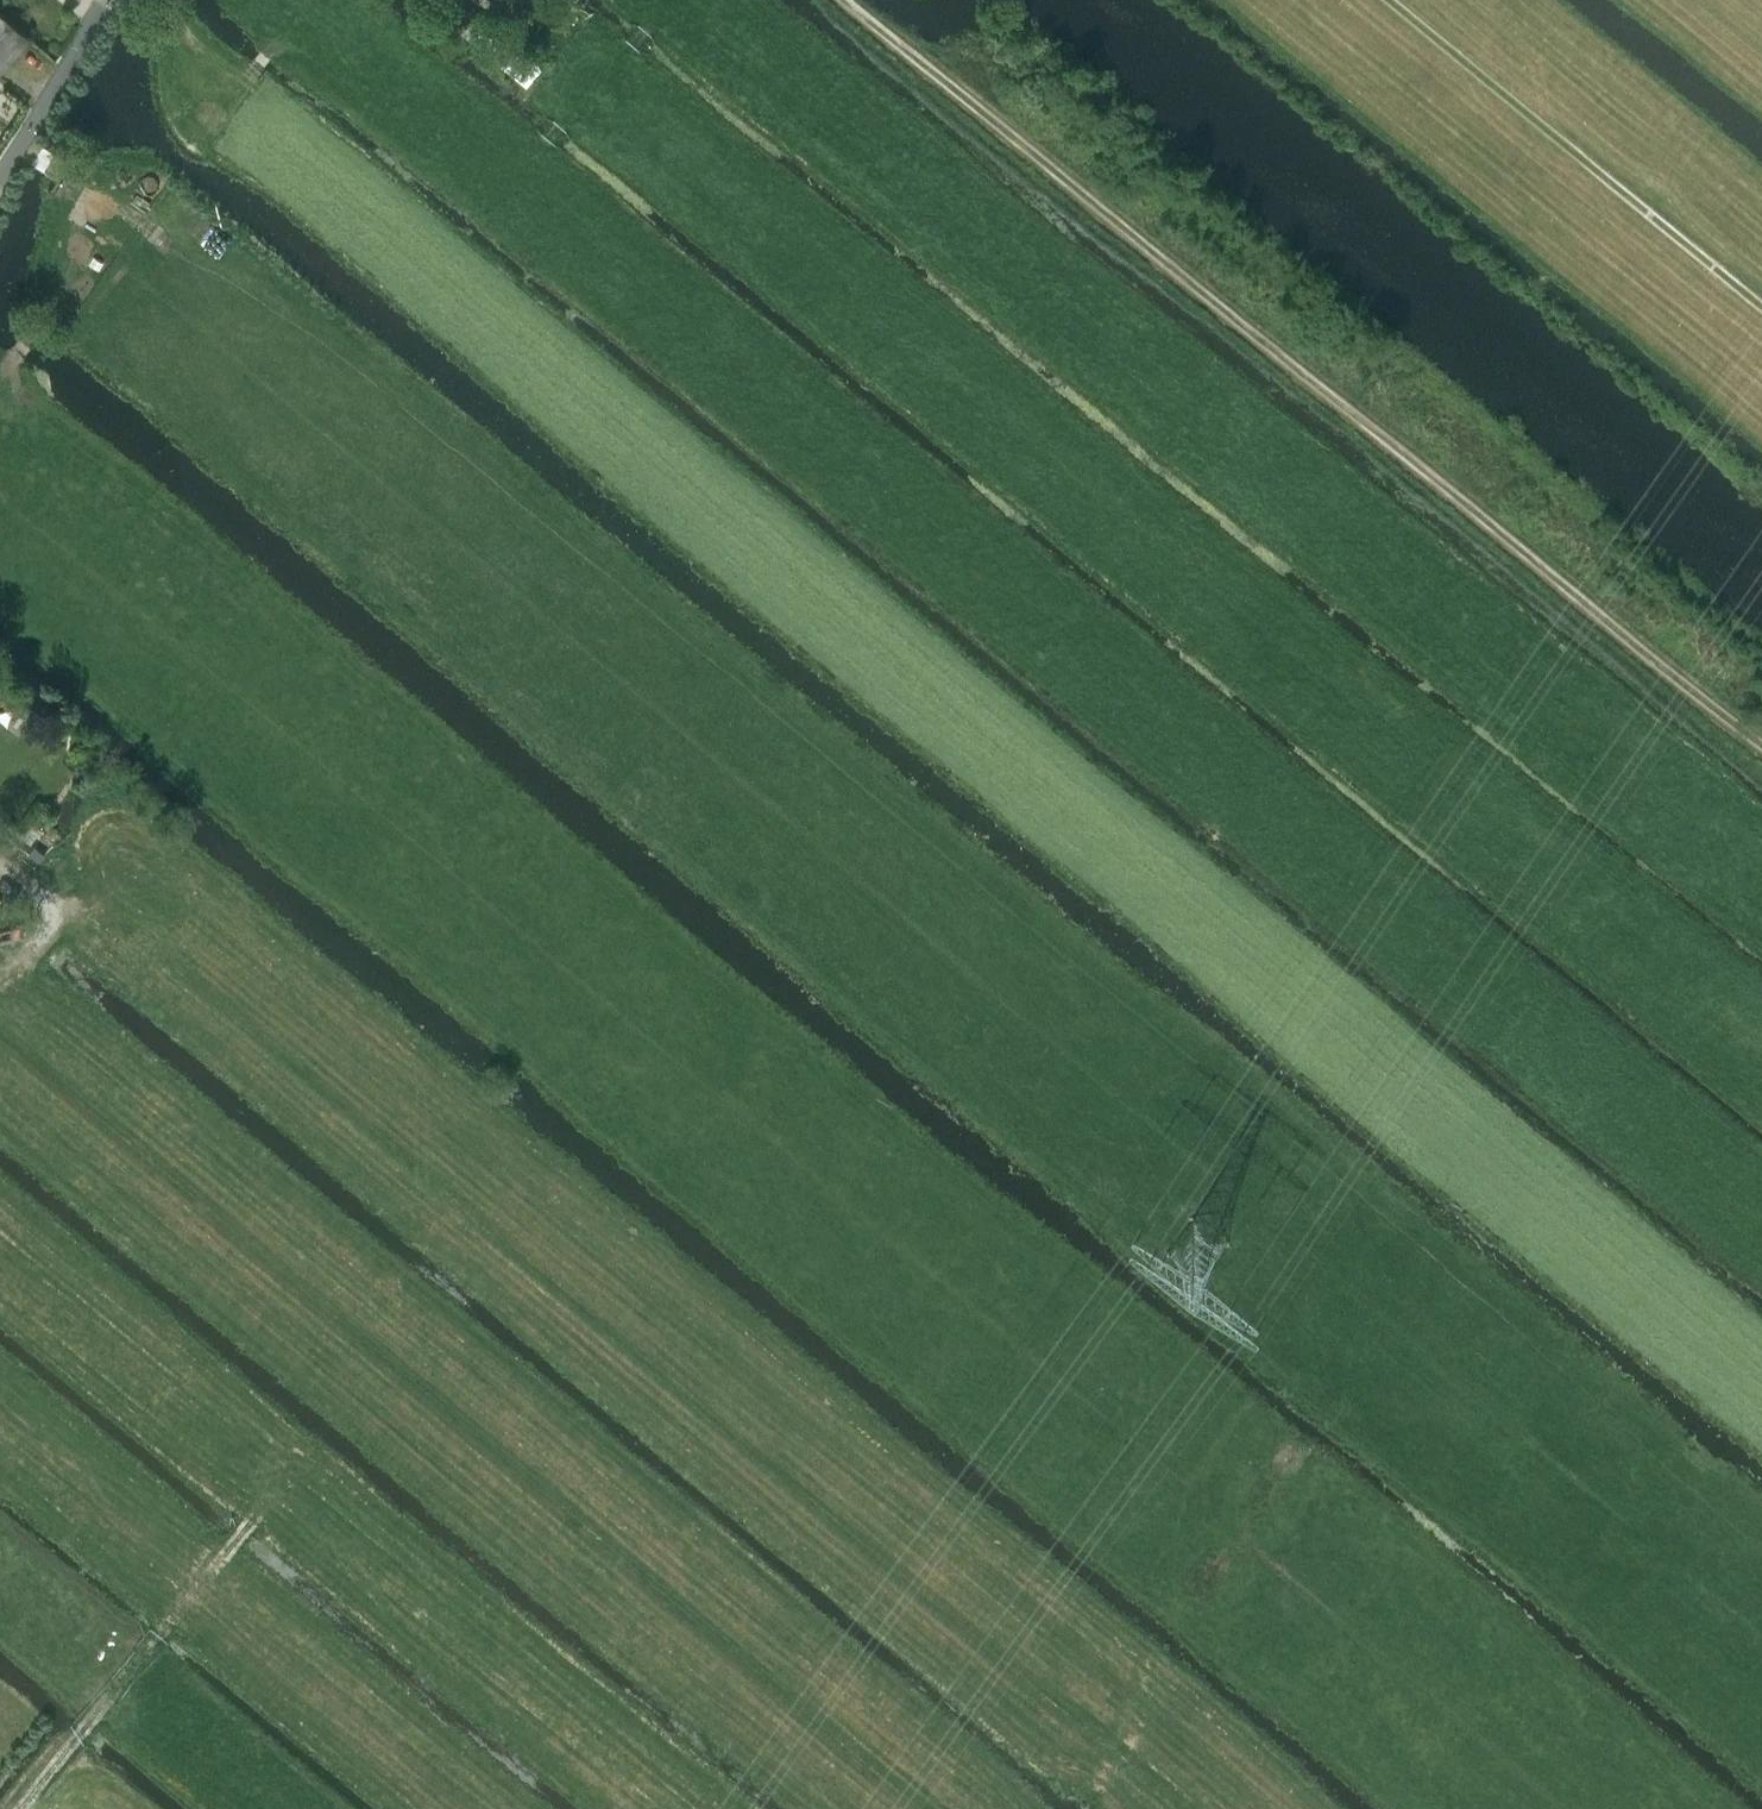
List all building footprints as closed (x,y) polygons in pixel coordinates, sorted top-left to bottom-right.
[(462,33),(523,83),(538,65),(519,50),(521,47),(479,13),(462,33)] [(27,38),(0,16),(0,72),(27,38)]
